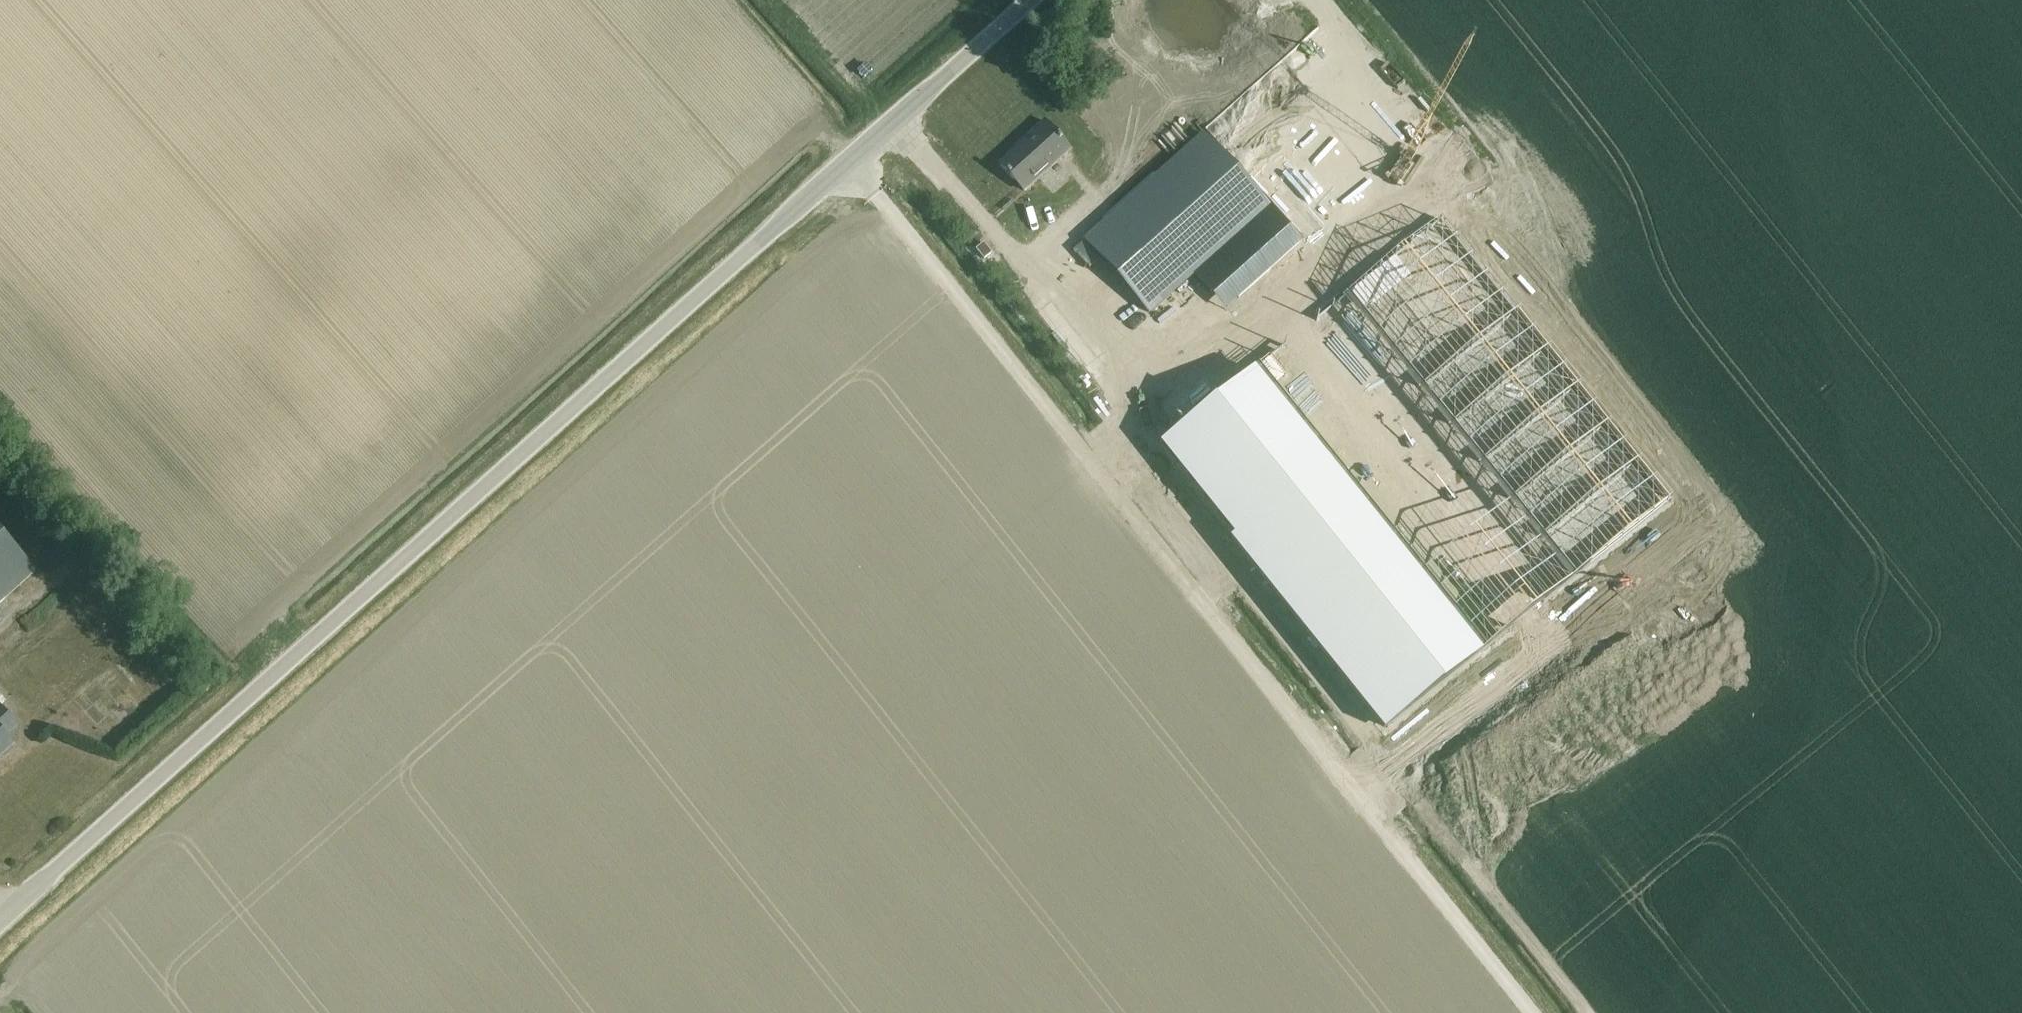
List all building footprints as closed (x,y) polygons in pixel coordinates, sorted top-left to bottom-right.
[(1023,191),(1070,150),(1044,121),(1022,141),(1024,142),(999,164),(1023,191)] [(1203,134),(1084,241),(1148,313),(1149,312),(1193,273),(1268,206),(1203,134)] [(1440,219),(1159,444),(1387,728),(1667,503),(1440,219)] [(983,259),(991,253),(983,242),(975,249),(983,259)] [(1235,302),(1220,286),(1210,296),(1225,311),(1235,302)] [(1197,352),(1206,348),(1197,330),(1188,334),(1197,352)] [(34,572),(0,534),(0,602),(34,572)] [(16,725),(0,707),(0,755),(13,744),(5,735),(16,725)]
